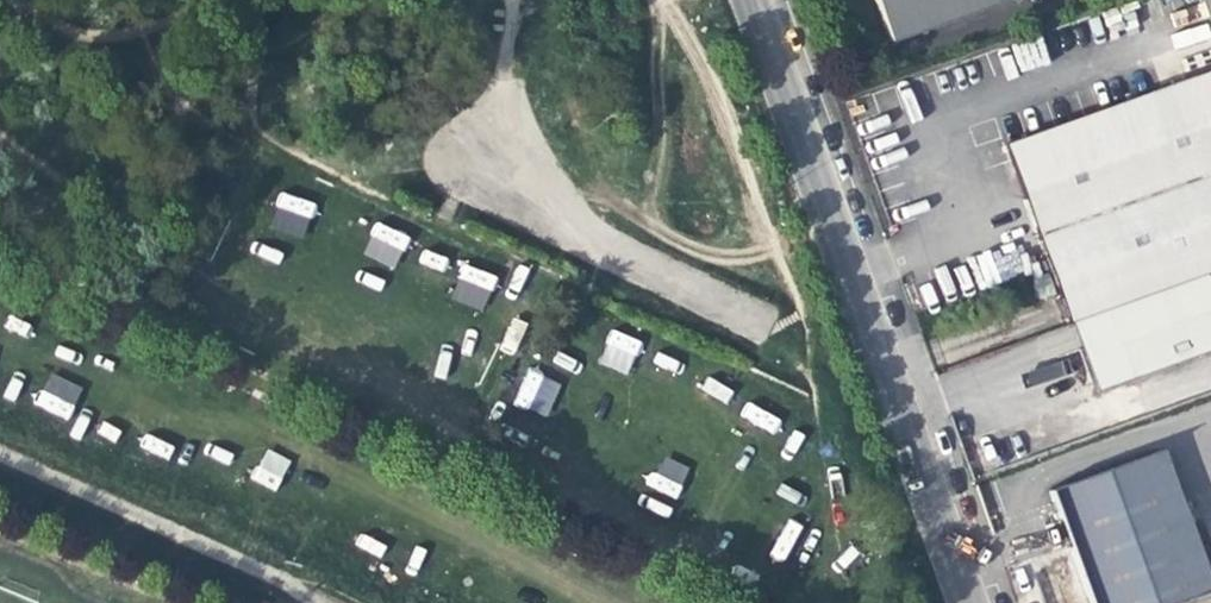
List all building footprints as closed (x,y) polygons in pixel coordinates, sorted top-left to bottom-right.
[(882,43),(1006,0),(867,0),(882,43)] [(1060,327),(1093,315),(1210,273),(1210,71),(997,146),(1036,259),(1060,327)] [(282,190),(268,225),(302,239),(316,204),(282,190)] [(395,267),(408,235),(376,222),(363,254),(395,267)] [(461,264),(450,300),(484,310),(495,274),(461,264)] [(1093,315),(1116,379),(1210,346),(1210,273),(1093,315)] [(1093,315),(1060,327),(1071,357),(1083,391),(1116,379),(1093,315)] [(597,362),(627,375),(641,341),(610,329),(597,362)] [(527,367),(513,403),(547,416),(561,381),(527,367)] [(48,373),(36,406),(70,418),(81,385),(48,373)] [(708,376),(701,388),(724,402),(731,391),(708,376)] [(741,418),(774,431),(779,419),(746,405),(741,418)] [(1200,593),(1150,454),(1039,493),(1057,542),(1079,602),(1171,602),(1200,593)] [(666,457),(658,475),(682,484),(689,466),(666,457)] [(1200,593),(1171,602),(1210,602),(1210,589),(1200,593)]
